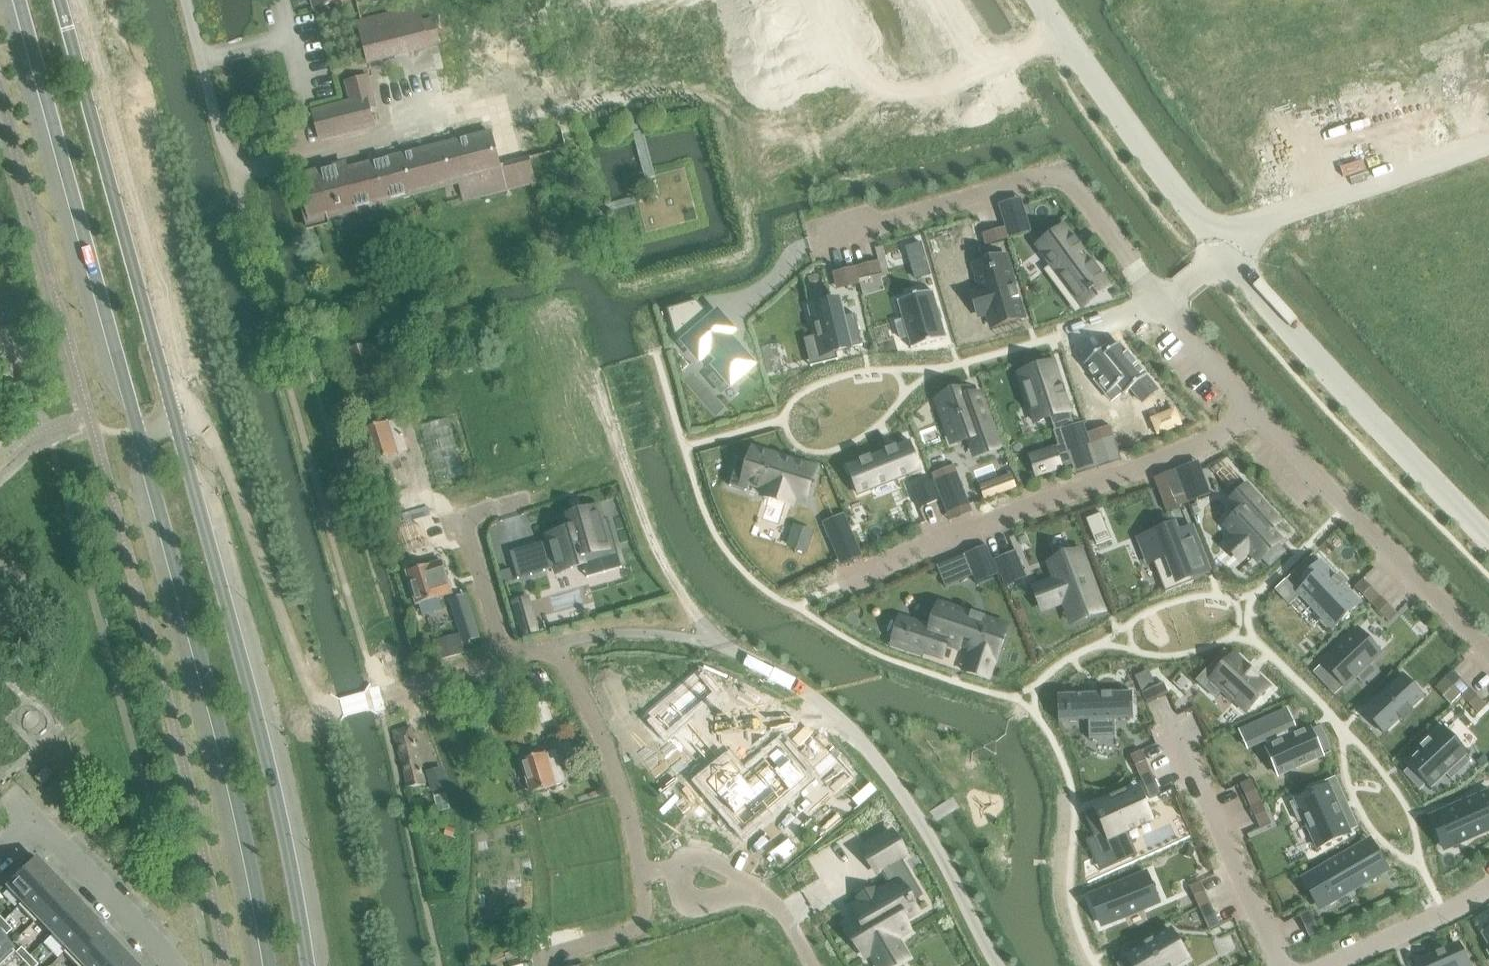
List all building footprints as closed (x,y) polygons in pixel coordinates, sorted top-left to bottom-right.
[(315,8),(347,0),(313,0),(315,8)] [(440,44),(434,21),(422,24),(418,9),(359,24),(369,64),(428,49),(428,47),(440,44)] [(370,109),(377,107),(369,77),(345,83),(350,102),(313,112),(321,141),(374,127),(370,109)] [(535,183),(529,158),(499,166),(491,134),(347,171),(345,166),(299,178),(307,209),(304,213),(309,230),(327,225),(326,219),(460,184),(465,202),(535,183)] [(1028,221),(1005,228),(1009,239),(1032,232),(1028,221)] [(1064,227),(1038,246),(1048,259),(1079,301),(1089,293),(1090,294),(1094,291),(1094,289),(1104,282),(1100,276),(1102,274),(1093,262),(1091,264),(1064,227)] [(992,232),(982,235),(986,246),(1009,239),(1005,228),(992,232)] [(879,261),(856,267),(859,279),(882,273),(879,261)] [(982,291),(972,294),(979,316),(989,313),(993,328),(1023,319),(1008,266),(977,276),(982,291)] [(856,267),(833,273),(835,285),(859,279),(856,267)] [(904,320),(896,323),(901,340),(909,338),(912,349),(946,339),(932,292),(899,301),(903,316),(904,320)] [(696,300),(668,310),(677,342),(684,349),(687,346),(701,360),(707,354),(720,367),(718,369),(731,384),(753,366),(741,351),(743,348),(717,316),(712,320),(696,300)] [(833,303),(810,308),(821,357),(863,346),(855,315),(843,318),(839,304),(833,305),(833,303)] [(377,375),(367,346),(348,352),(357,381),(377,375)] [(1124,348),(1074,363),(1083,391),(1113,382),(1120,402),(1137,397),(1131,375),(1132,375),(1124,348)] [(1053,363),(1020,374),(1036,423),(1069,412),(1053,363)] [(944,401),(938,403),(952,443),(969,438),(972,445),(995,437),(981,397),(973,399),(972,400),(969,392),(962,394),(961,392),(943,398),(944,401)] [(1152,420),(1158,435),(1180,426),(1175,411),(1152,420)] [(465,476),(448,418),(417,427),(434,485),(465,476)] [(409,453),(399,421),(364,432),(374,463),(409,453)] [(1083,422),(1061,430),(1069,453),(1091,445),(1083,422)] [(1110,426),(1088,434),(1092,445),(1114,438),(1110,426)] [(910,443),(847,468),(858,495),(920,470),(910,443)] [(738,461),(730,487),(746,492),(749,483),(766,488),(764,497),(790,506),(793,497),(806,501),(816,470),(792,463),(793,462),(787,460),(786,461),(753,450),(748,464),(738,461)] [(932,474),(932,475),(937,488),(941,499),(942,499),(964,490),(954,465),(932,474)] [(1207,484),(1185,493),(1189,504),(1211,495),(1207,484)] [(1235,517),(1226,526),(1237,539),(1231,544),(1244,557),(1250,551),(1259,562),(1280,542),(1267,527),(1276,519),(1246,487),(1231,501),(1241,512),(1238,515),(1237,514),(1234,517),(1235,517)] [(937,488),(915,497),(919,508),(941,499),(937,488)] [(1184,493),(1162,501),(1166,512),(1189,504),(1185,493),(1184,493)] [(580,537),(554,544),(565,580),(627,562),(617,526),(611,527),(607,514),(576,524),(580,537)] [(845,514),(823,523),(832,545),(854,536),(845,514)] [(1161,531),(1141,539),(1151,563),(1154,562),(1155,565),(1156,565),(1161,577),(1160,577),(1161,579),(1176,573),(1180,582),(1207,571),(1190,529),(1175,535),(1172,527),(1161,531)] [(798,528),(792,548),(804,552),(811,532),(798,528)] [(987,546),(964,555),(977,584),(999,575),(987,546)] [(1016,551),(994,560),(998,571),(1020,562),(1016,551)] [(1056,581),(1044,585),(1052,607),(1064,602),(1070,618),(1100,606),(1080,552),(1050,564),(1056,581)] [(1320,562),(1294,588),(1323,619),(1319,623),(1329,634),(1333,630),(1357,607),(1349,598),(1351,596),(1342,586),(1343,585),(1336,577),(1335,578),(1320,562)] [(452,595),(442,563),(430,567),(429,566),(408,573),(418,605),(440,598),(452,595)] [(1363,580),(1355,588),(1371,605),(1372,605),(1380,597),(1363,580)] [(465,596),(451,601),(465,642),(478,638),(465,596)] [(1380,597),(1372,605),(1389,622),(1397,614),(1380,597)] [(529,599),(513,604),(522,635),(538,631),(529,599)] [(913,623),(906,646),(944,658),(948,645),(972,653),(967,666),(989,674),(994,660),(998,661),(1009,628),(937,604),(929,629),(913,623)] [(1321,663),(1345,688),(1357,678),(1363,684),(1377,672),(1370,665),(1382,654),(1358,629),(1321,663)] [(460,643),(438,649),(441,660),(463,654),(460,643)] [(1234,656),(1212,679),(1224,690),(1221,693),(1233,704),(1235,701),(1247,712),(1269,688),(1258,678),(1245,666),(1234,656)] [(1453,671),(1444,679),(1461,697),(1470,688),(1453,671)] [(1403,675),(1368,710),(1389,732),(1400,721),(1403,724),(1414,713),(1411,710),(1425,697),(1403,675)] [(703,681),(658,721),(670,735),(716,695),(703,681)] [(1164,683),(1142,693),(1147,704),(1169,694),(1164,683)] [(1470,688),(1461,697),(1478,714),(1487,706),(1470,688)] [(1133,692),(1058,695),(1059,722),(1070,722),(1088,721),(1089,739),(1116,738),(1115,720),(1134,719),(1133,692)] [(1286,712),(1256,725),(1263,741),(1265,741),(1268,748),(1266,749),(1278,776),(1322,756),(1310,729),(1295,735),(1292,729),(1294,728),(1286,712)] [(426,785),(411,728),(394,733),(408,790),(426,785)] [(1444,728),(1405,764),(1430,790),(1445,775),(1451,781),(1470,763),(1464,757),(1468,754),(1444,728)] [(742,772),(718,792),(737,813),(749,803),(756,812),(778,793),(782,798),(808,775),(782,745),(746,776),(742,772)] [(832,750),(815,765),(822,772),(839,758),(832,750)] [(1141,751),(1130,756),(1140,778),(1151,773),(1141,751)] [(566,784),(557,752),(545,756),(545,755),(523,762),(533,794),(555,788),(555,787),(566,784)] [(53,774),(45,767),(34,778),(42,786),(53,774)] [(1151,773),(1140,778),(1150,799),(1161,795),(1151,773)] [(1251,780),(1240,785),(1250,807),(1261,802),(1251,780)] [(1297,802),(1291,804),(1299,823),(1305,820),(1318,849),(1350,834),(1329,787),(1296,801),(1297,802)] [(1106,832),(1095,837),(1103,856),(1131,844),(1126,833),(1151,821),(1137,788),(1094,807),(1099,818),(1098,819),(1100,824),(1102,823),(1106,832)] [(1440,814),(1440,815),(1454,845),(1488,830),(1488,793),(1440,814)] [(1261,802),(1250,807),(1260,829),(1271,824),(1261,802)] [(861,918),(847,926),(866,957),(871,954),(875,960),(900,945),(897,939),(910,931),(904,921),(917,913),(912,904),(913,904),(912,902),(922,896),(901,859),(906,856),(892,833),(864,850),(878,873),(882,871),(891,887),(855,908),(861,918)] [(1361,847),(1315,873),(1332,902),(1378,876),(1361,847)] [(19,907),(51,875),(35,859),(25,869),(22,866),(10,878),(13,881),(6,887),(21,902),(18,906),(19,907)] [(1131,880),(1100,893),(1107,909),(1112,922),(1158,903),(1146,874),(1131,880)] [(51,875),(19,907),(34,922),(66,891),(51,875)] [(1201,882),(1190,887),(1199,909),(1211,904),(1201,882)] [(66,891),(34,922),(34,923),(37,920),(52,935),(81,906),(66,891)] [(1211,904),(1199,909),(1209,931),(1220,926),(1211,904)] [(81,906),(52,935),(66,949),(63,952),(64,954),(96,922),(81,906)] [(1310,911),(1299,916),(1309,938),(1320,933),(1310,911)] [(0,924),(0,929),(6,935),(12,930),(3,921),(0,924)] [(64,954),(76,965),(82,965),(111,937),(96,922),(64,954)] [(1128,957),(1133,965),(1179,965),(1189,960),(1172,931),(1128,957)] [(82,965),(113,965),(126,953),(111,937),(82,965)] [(14,953),(9,947),(0,938),(0,965),(14,953)] [(1420,963),(1422,965),(1469,965),(1458,946),(1438,955),(1437,956),(1420,963)] [(23,962),(29,956),(21,948),(15,953),(23,962)] [(113,965),(139,965),(126,953),(113,965)] [(27,965),(36,965),(37,965),(29,956),(23,962),(27,965)]
